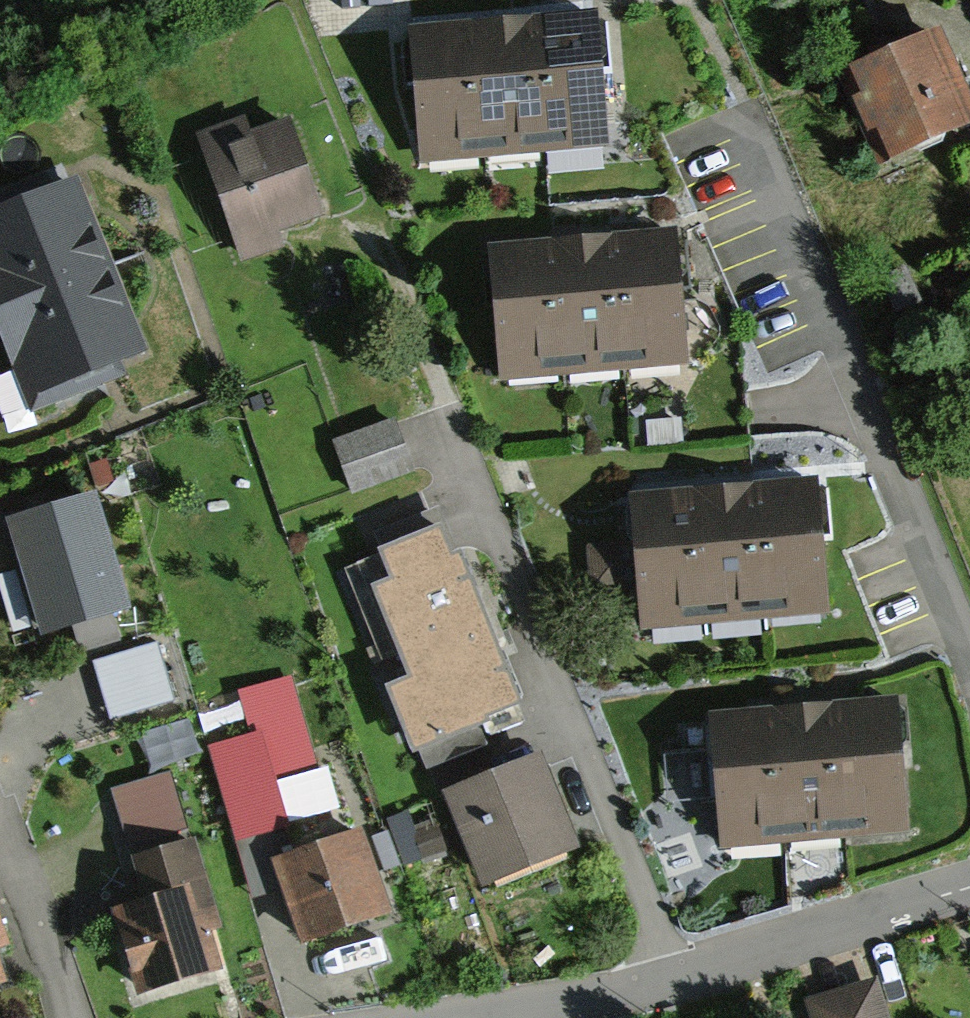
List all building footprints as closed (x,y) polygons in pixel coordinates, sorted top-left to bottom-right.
[(583,19),(524,24),(536,150),(595,145),(583,19)] [(524,24),(465,30),(477,156),(536,150),(524,24)] [(465,30),(407,35),(419,161),(477,156),(465,30)] [(843,77),(883,166),(969,127),(969,111),(936,35),(843,77)] [(246,116),(194,134),(239,264),(288,247),(282,228),(321,214),(288,119),(252,132),(246,116)] [(102,268),(69,183),(0,210),(0,308),(102,268)] [(667,235),(610,240),(622,370),(679,365),(667,235)] [(610,240),(553,245),(565,376),(622,370),(610,240)] [(553,245),(496,251),(508,381),(565,376),(553,245)] [(925,265),(875,283),(890,325),(940,306),(925,265)] [(7,402),(136,352),(102,268),(0,308),(0,384),(7,402)] [(394,421),(333,441),(349,493),(411,473),(394,421)] [(815,485),(753,490),(764,619),(825,614),(815,485)] [(94,490),(6,517),(41,631),(73,622),(114,610),(129,605),(94,490)] [(753,490),(692,495),(702,624),(764,619),(753,490)] [(692,495),(630,500),(641,629),(702,624),(692,495)] [(485,617),(458,550),(450,554),(438,525),(379,549),(382,554),(344,570),(380,659),(398,652),(485,617)] [(114,610),(73,622),(81,651),(122,639),(114,610)] [(526,720),(485,617),(398,652),(407,674),(383,683),(410,752),(418,749),(427,771),(492,747),(487,735),(526,720)] [(157,644),(94,663),(111,720),(174,701),(157,644)] [(208,746),(236,839),(289,824),(274,774),(313,763),(288,678),(237,693),(249,734),(208,746)] [(893,704),(830,710),(842,840),(905,834),(893,704)] [(830,710),(767,716),(779,846),(842,840),(830,710)] [(767,716),(704,721),(716,852),(779,846),(767,716)] [(544,752),(443,792),(480,884),(581,844),(544,752)] [(168,776),(114,792),(129,842),(183,826),(168,776)] [(361,828),(272,857),(300,942),(389,913),(361,828)] [(144,901),(111,911),(136,995),(226,967),(214,930),(223,927),(195,836),(130,856),(144,901)] [(877,973),(796,997),(802,1017),(890,1017),(877,973)]
